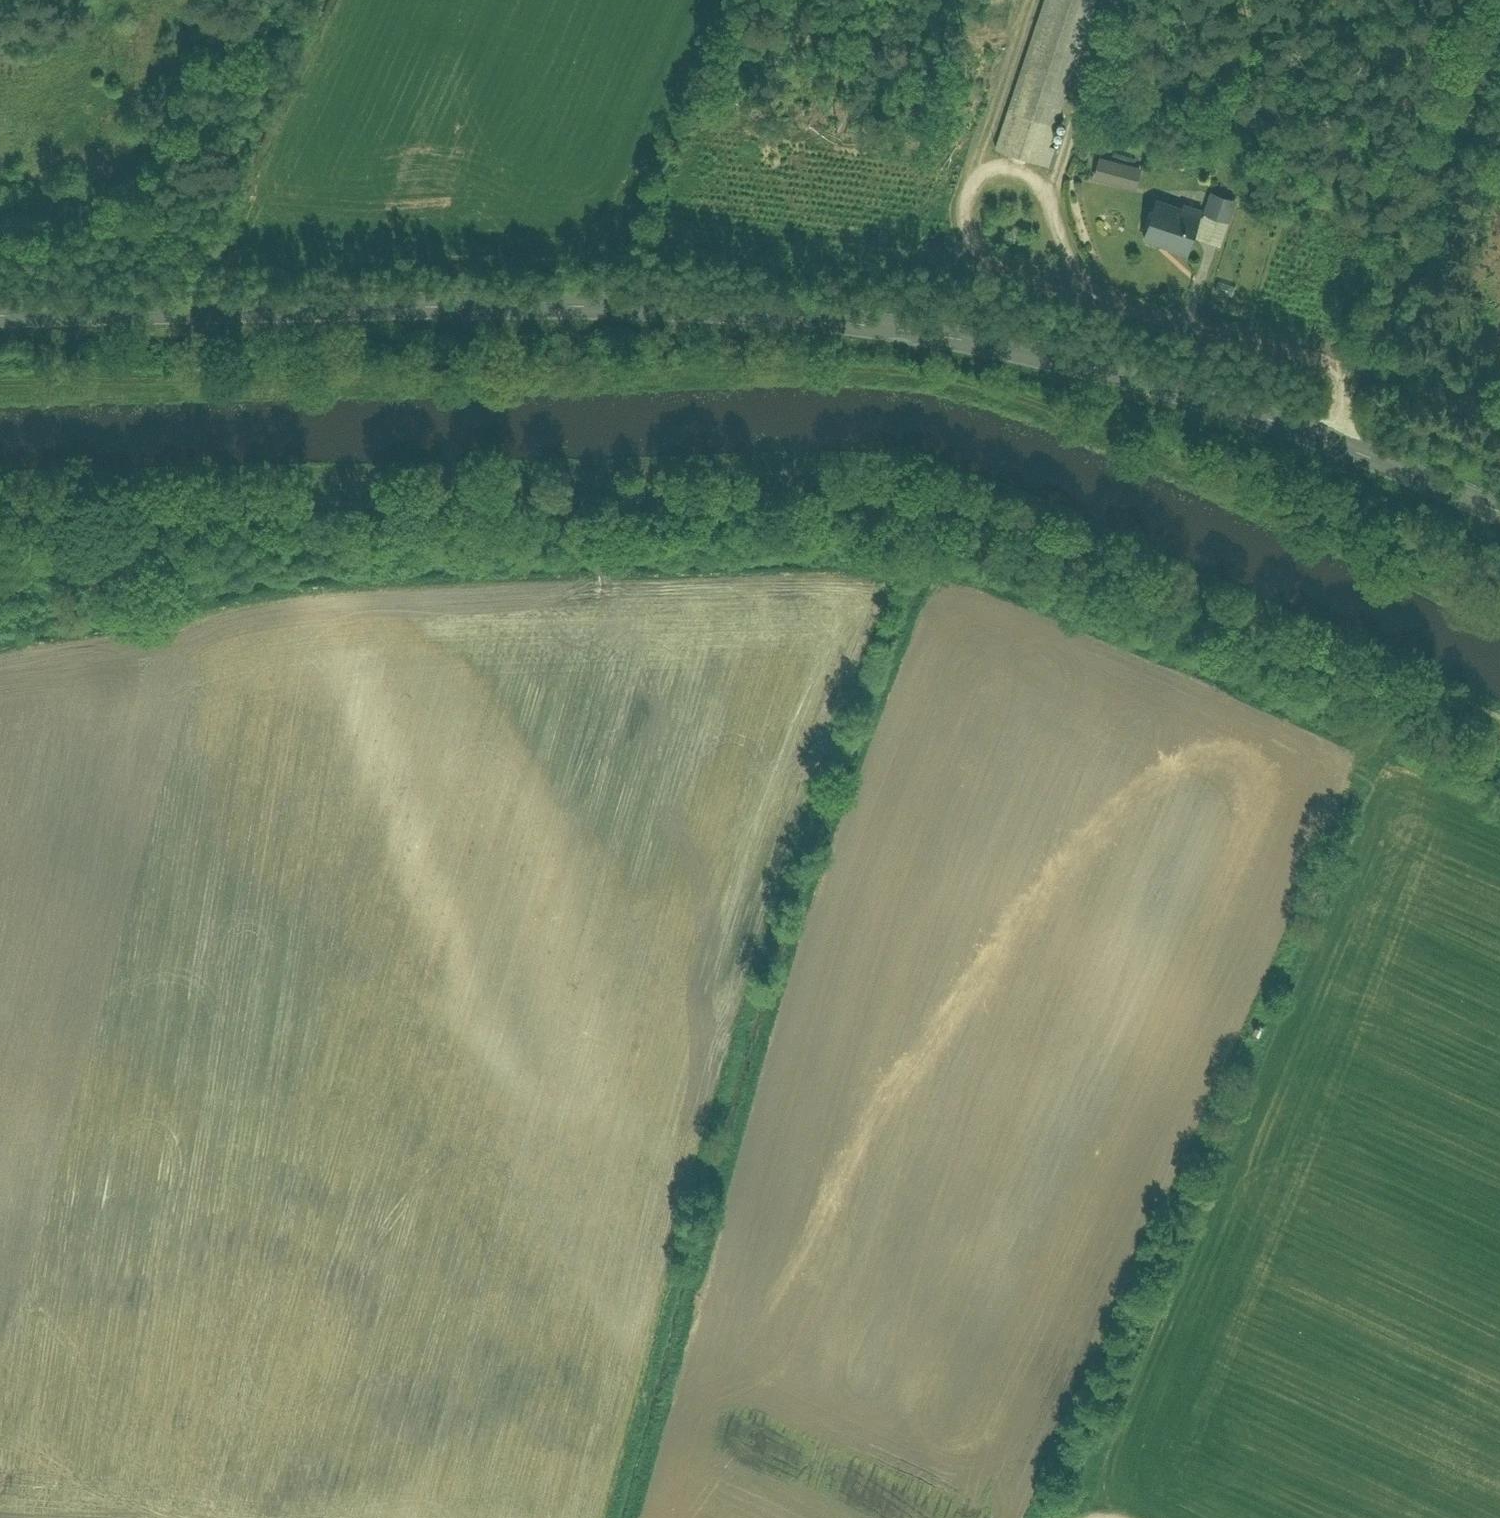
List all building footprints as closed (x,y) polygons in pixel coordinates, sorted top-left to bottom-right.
[(1048,168),(1101,0),(1050,0),(1001,154),(1048,168)] [(1104,156),(1096,182),(1134,194),(1142,168),(1104,156)] [(1200,242),(1225,251),(1243,205),(1217,196),(1200,242)] [(1162,203),(1150,242),(1190,254),(1202,215),(1162,203)]
